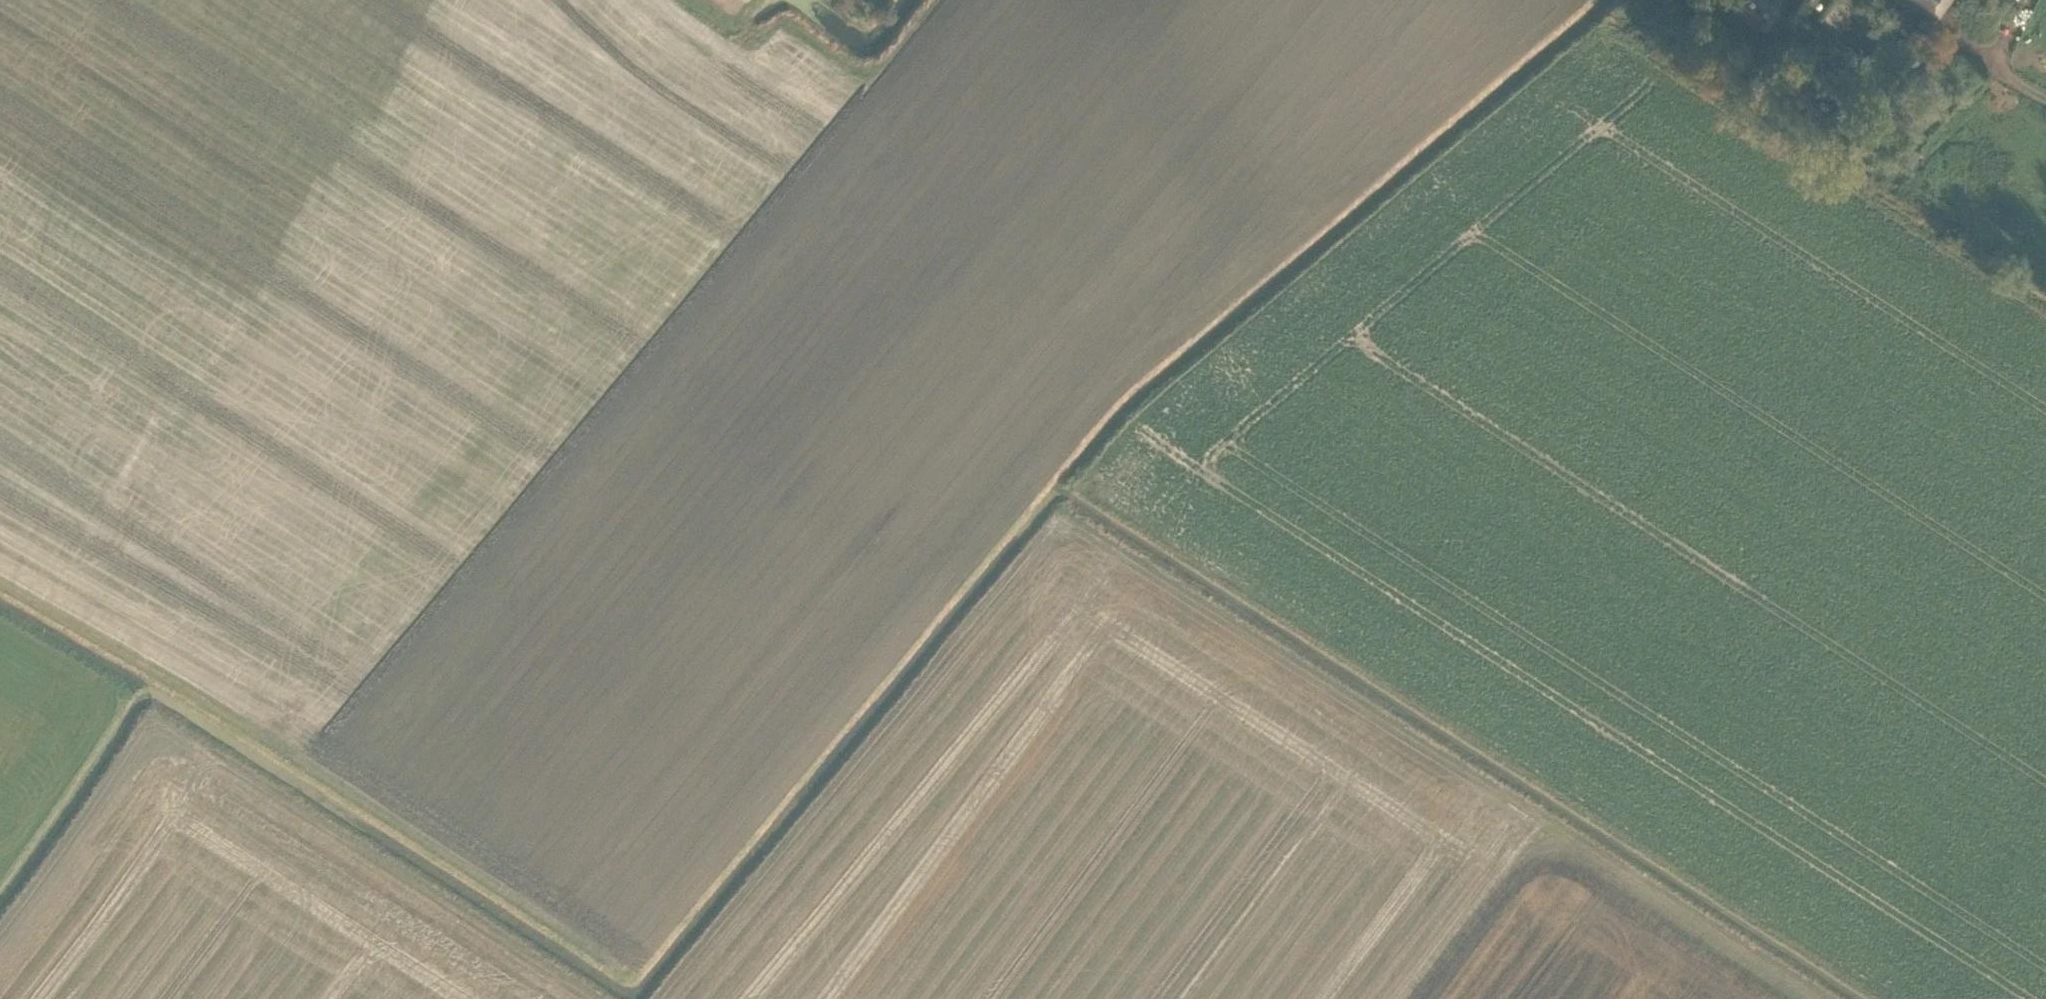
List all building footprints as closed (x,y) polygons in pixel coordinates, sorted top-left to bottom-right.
[(1924,31),(1947,0),(1895,0),(1918,16),(1913,23),(1924,31)]
